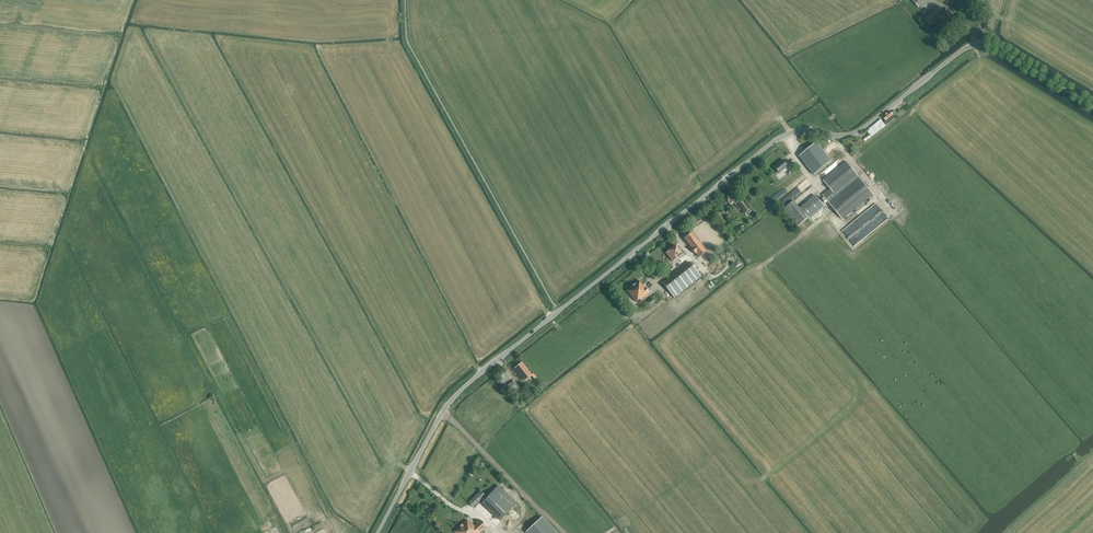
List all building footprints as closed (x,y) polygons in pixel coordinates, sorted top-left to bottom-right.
[(943,11),(939,7),(923,19),(929,27),(936,21),(944,31),(956,21),(946,9),(943,11)] [(896,118),(898,115),(895,111),(892,113),(891,111),(883,117),(886,121),(884,123),(881,119),(867,131),(872,137),(886,125),(886,126),(896,118)] [(816,143),(799,156),(815,175),(831,161),(823,151),(819,146),(816,143)] [(780,174),(790,167),(783,159),(778,163),(778,164),(775,167),(780,174)] [(824,181),(821,183),(825,187),(827,185),(830,189),(822,195),(842,220),(873,195),(846,161),(823,180),(824,181)] [(730,206),(736,202),(730,194),(724,199),(730,206)] [(809,219),(825,207),(816,195),(800,208),(809,219)] [(740,210),(740,209),(744,214),(750,209),(741,199),(736,203),(736,204),(735,204),(740,210)] [(794,204),(784,212),(797,229),(808,221),(794,204)] [(722,225),(727,221),(719,211),(714,215),(722,225)] [(700,261),(710,254),(692,231),(683,238),(700,261)] [(675,249),(665,257),(670,263),(680,256),(675,249)] [(699,274),(694,268),(689,263),(678,271),(678,270),(671,275),(662,282),(668,290),(672,295),(677,291),(699,274)] [(641,300),(649,293),(639,281),(627,291),(636,302),(640,299),(641,300)] [(522,362),(515,368),(524,380),(531,375),(522,362)] [(513,393),(520,388),(514,381),(508,386),(513,393)] [(500,520),(517,502),(499,485),(482,503),(500,520)] [(473,508),(486,496),(481,491),(468,502),(473,508)] [(524,528),(528,532),(558,532),(540,514),(524,528)] [(487,526),(482,520),(474,527),(467,520),(453,532),(454,532),(480,532),(487,526)]
